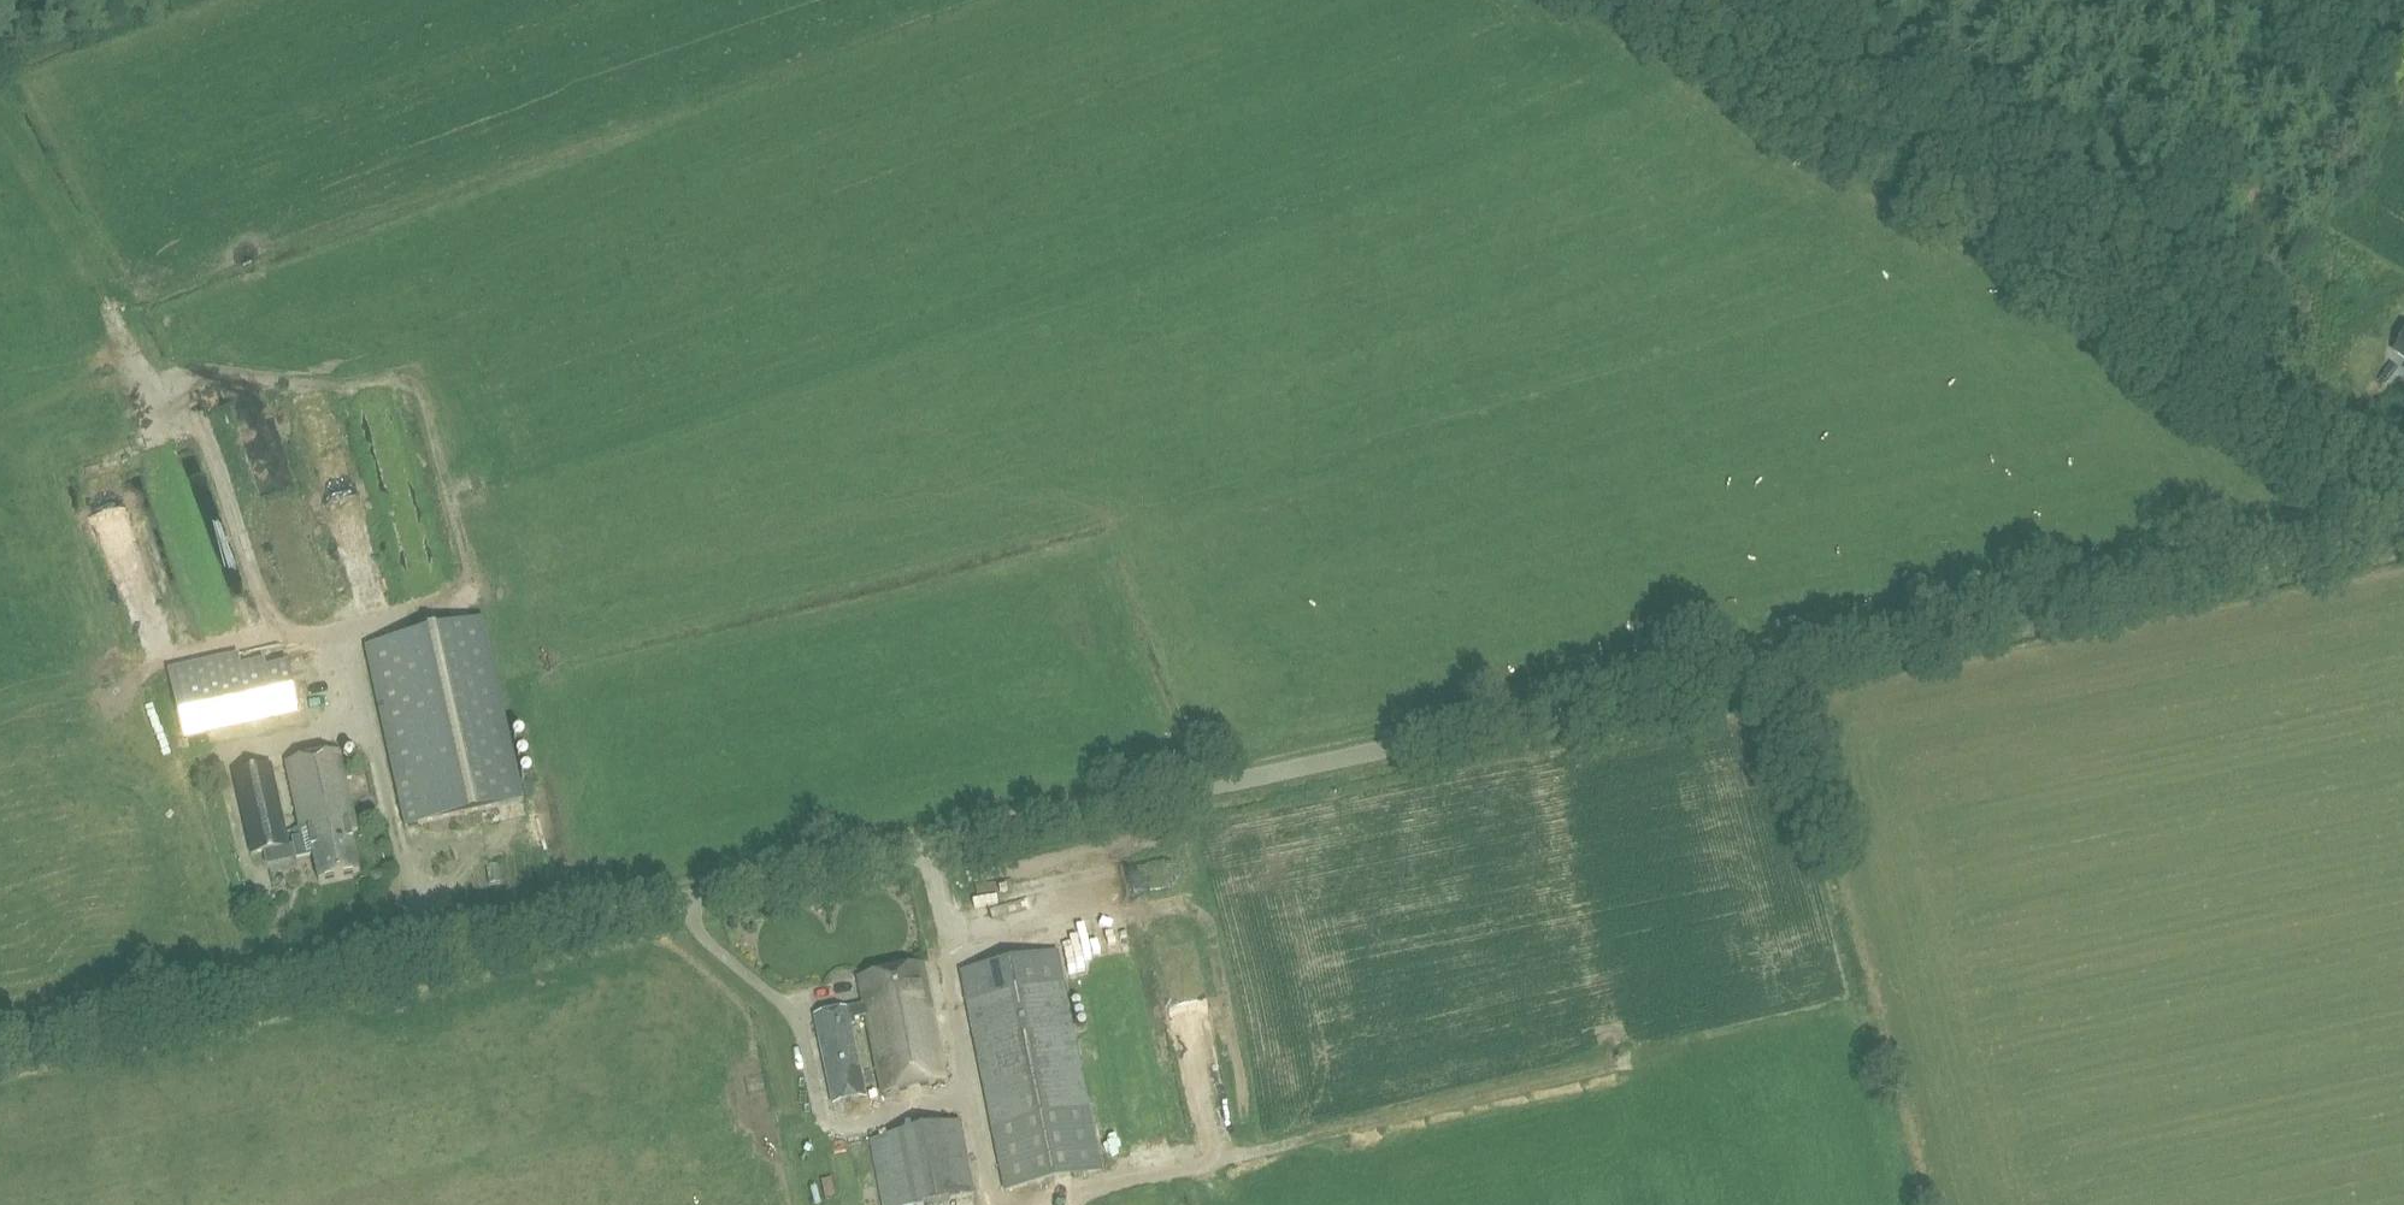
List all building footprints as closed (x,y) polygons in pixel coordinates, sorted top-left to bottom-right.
[(2394,351),(2403,358),(2403,336),(2394,351)] [(261,535),(251,536),(255,563),(265,561),(261,535)] [(292,582),(308,594),(327,570),(311,557),(292,582)] [(485,621),(430,633),(367,647),(405,821),(523,795),(485,621)] [(183,741),(298,717),(286,665),(264,670),(262,663),(240,667),(238,656),(168,671),(183,741)] [(359,831),(341,752),(287,764),(304,843),(311,842),(320,882),(361,873),(352,833),(359,831)] [(290,846),(273,766),(235,774),(253,854),(290,846)] [(1103,1171),(1064,981),(1059,953),(963,973),(1006,1190),(1103,1171)] [(866,1005),(816,1015),(833,1104),(867,1097),(852,1025),(857,1024),(856,1019),(868,1016),(883,1094),(947,1081),(924,965),(860,978),(866,1005)] [(976,1194),(961,1121),(872,1140),(885,1204),(926,1204),(976,1194)]
